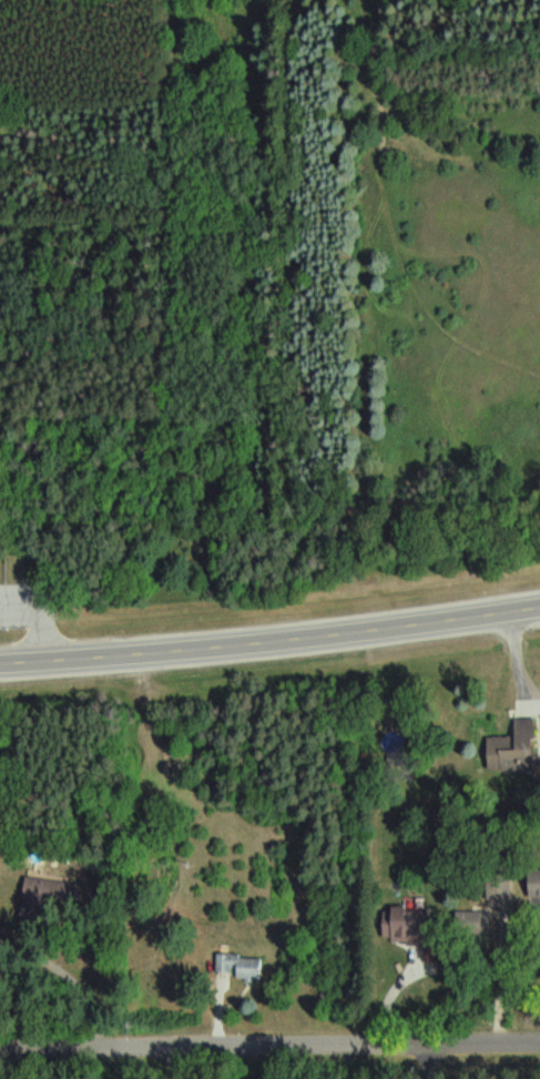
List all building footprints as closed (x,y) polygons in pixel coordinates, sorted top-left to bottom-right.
[(493,769),(539,769),(539,723),(520,723),(520,746),(513,746),(513,736),(493,736),(493,769)] [(397,908),(397,945),(431,945),(431,908),(397,908)] [(265,977),(265,954),(227,954),(227,977),(265,977)]
